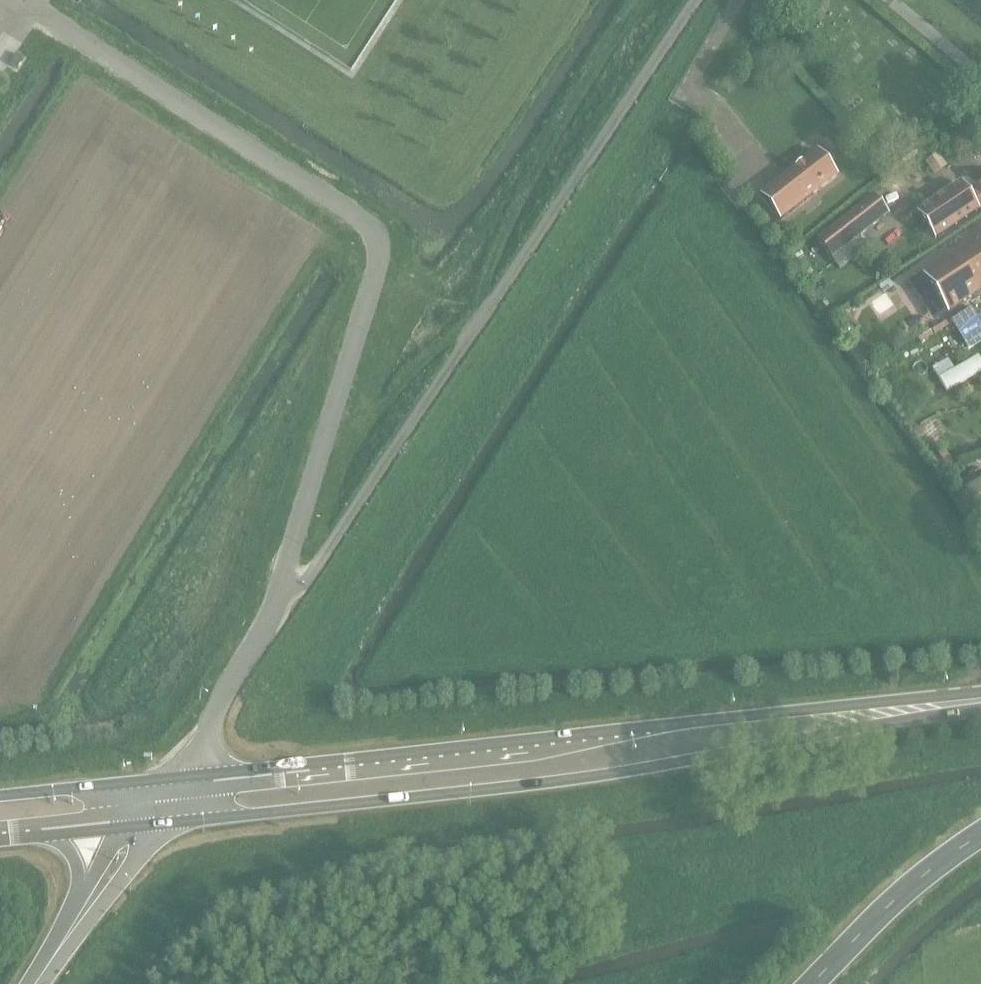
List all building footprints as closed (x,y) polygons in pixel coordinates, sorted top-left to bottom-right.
[(818,155),(762,198),(782,224),(838,180),(818,155)] [(978,191),(979,192),(969,199),(957,182),(927,203),(929,206),(918,213),(935,239),(980,209),(980,189),(978,191)] [(874,198),(819,242),(840,269),(867,248),(859,238),(888,215),(874,198)] [(949,314),(980,293),(980,240),(924,277),(949,314)] [(980,493),(980,473),(960,484),(970,500),(980,493)]
